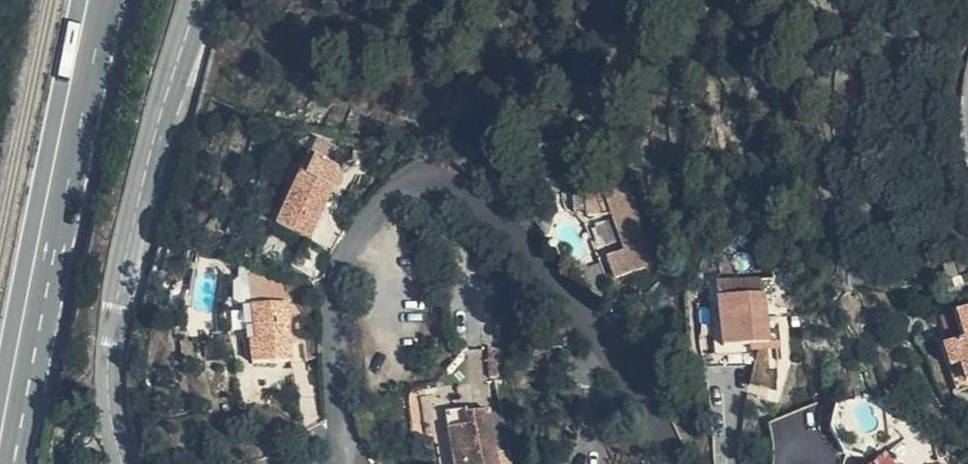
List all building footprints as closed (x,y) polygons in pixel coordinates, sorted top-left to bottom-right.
[(322,184),(332,154),(301,144),(275,217),(312,231),(328,187),(322,184)] [(586,150),(572,150),(571,158),(585,159),(586,150)] [(650,249),(622,172),(586,174),(581,175),(584,199),(608,198),(620,234),(603,240),(613,262),(650,249)] [(598,248),(575,257),(598,286),(613,276),(598,248)] [(257,263),(260,292),(289,290),(286,269),(257,263)] [(772,265),(715,272),(722,336),(767,331),(766,323),(779,322),(772,265)] [(289,290),(260,292),(254,293),(255,295),(257,321),(257,328),(252,328),(253,343),(254,350),(294,347),(289,290)] [(257,321),(255,295),(246,296),(248,322),(257,321)] [(960,324),(967,321),(967,306),(955,311),(960,324)] [(257,321),(248,322),(244,323),(246,344),(253,343),(252,328),(257,328),(257,321)] [(960,324),(965,337),(949,343),(963,382),(967,380),(967,321),(960,324)] [(766,323),(767,331),(780,329),(779,322),(766,323)] [(469,407),(473,426),(447,431),(454,463),(496,463),(504,463),(491,403),(469,407)] [(473,426),(469,407),(468,404),(443,408),(447,431),(473,426)] [(859,456),(866,463),(904,463),(883,437),(859,456)] [(915,463),(935,463),(933,450),(915,463)]
